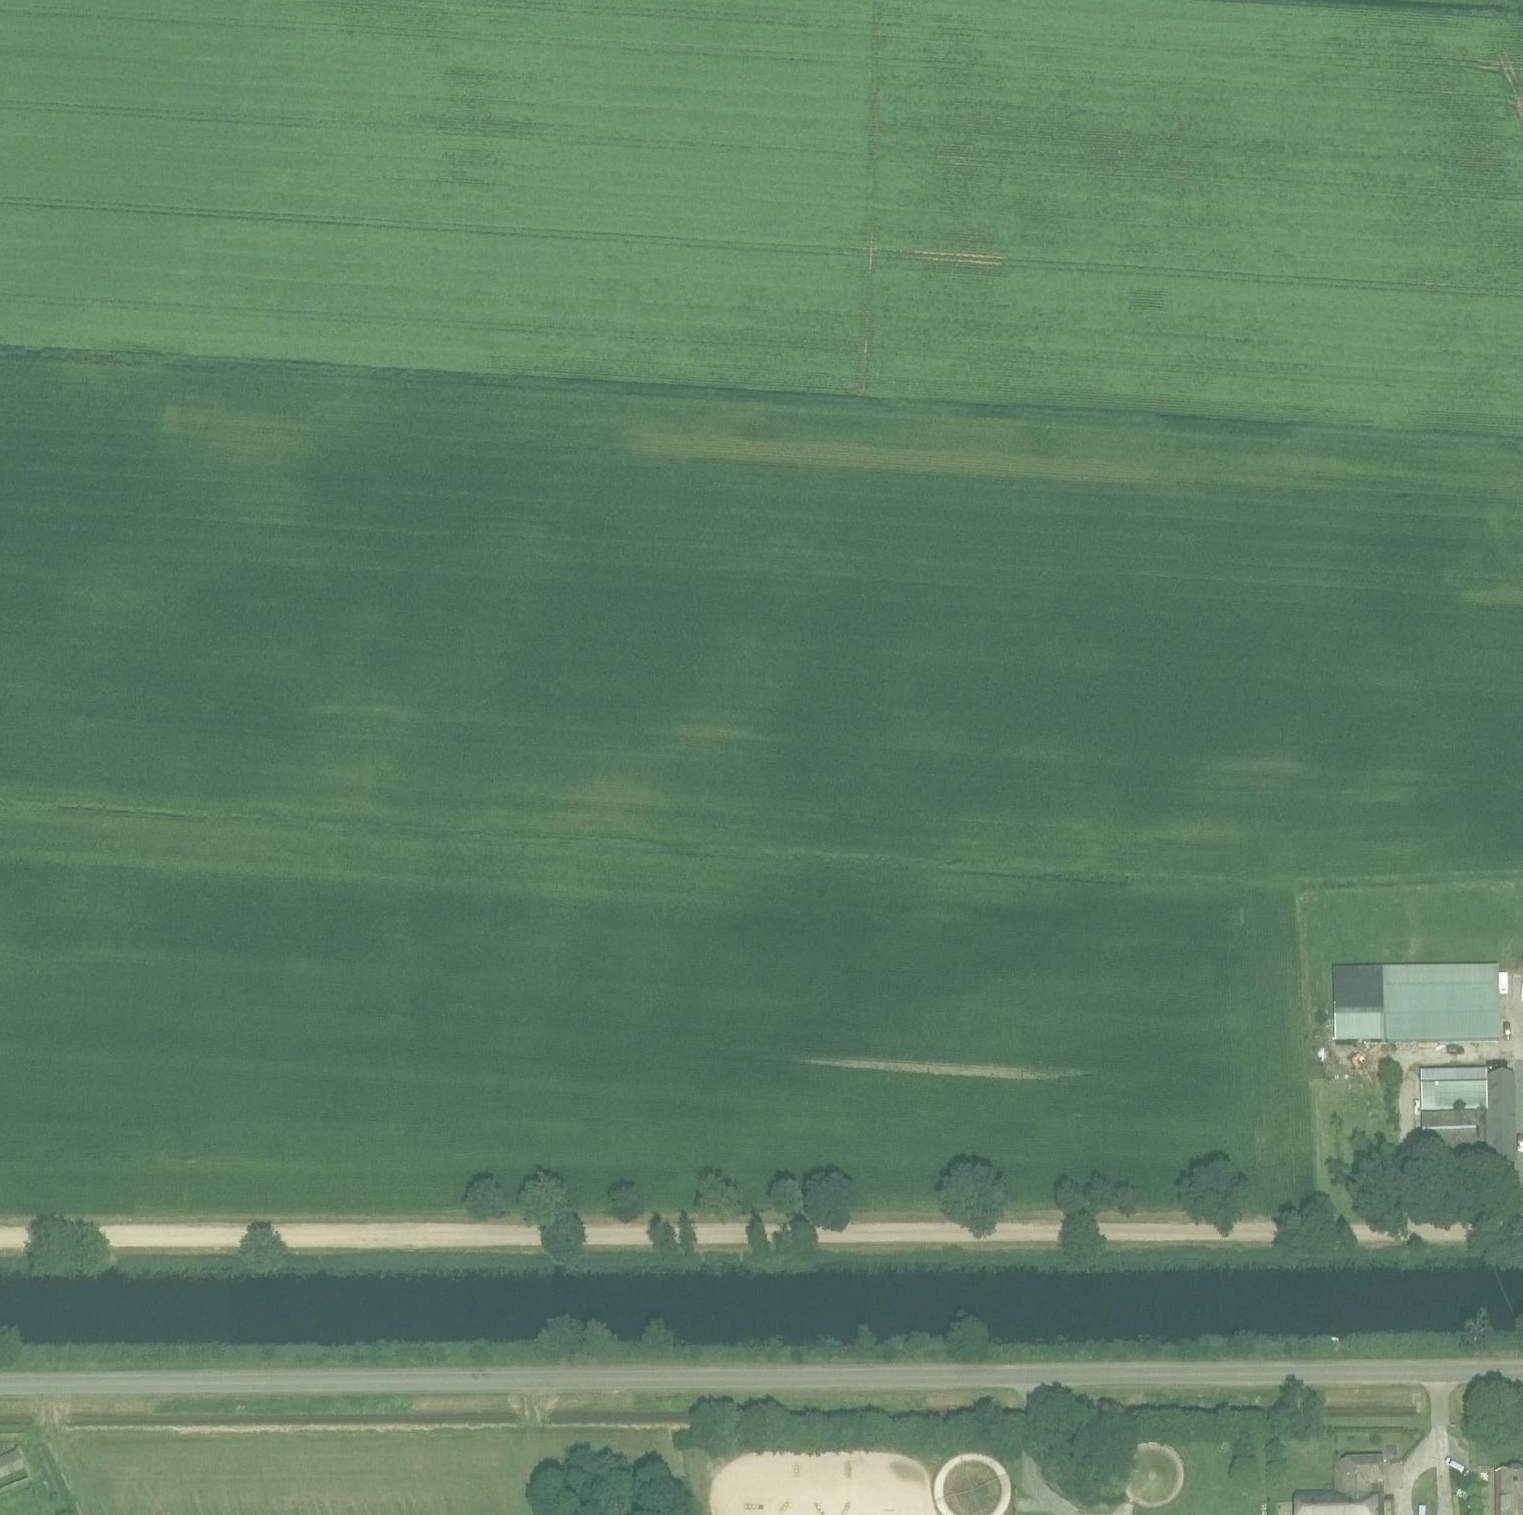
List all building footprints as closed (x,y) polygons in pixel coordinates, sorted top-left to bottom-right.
[(1382,1018),(1383,1044),(1498,1041),(1498,1018),(1497,969),(1381,970),(1382,991),(1382,1018)] [(1336,1041),(1375,1041),(1375,1011),(1336,1011),(1336,1041)] [(1487,1078),(1487,1071),(1421,1073),(1421,1078),(1422,1112),(1487,1111),(1487,1166),(1516,1166),(1515,1077),(1487,1078)] [(1423,1155),(1476,1153),(1475,1115),(1422,1116),(1423,1155)] [(1473,1466),(1472,1450),(1455,1451),(1456,1467),(1473,1466)] [(1365,1499),(1382,1499),(1382,1486),(1384,1486),(1384,1462),(1336,1463),(1336,1497),(1362,1496),(1365,1499)] [(1496,1472),(1497,1514),(1522,1514),(1522,1471),(1496,1472)] [(1382,1499),(1365,1499),(1362,1496),(1336,1497),(1297,1498),(1298,1514),(1383,1514),(1382,1499)]
